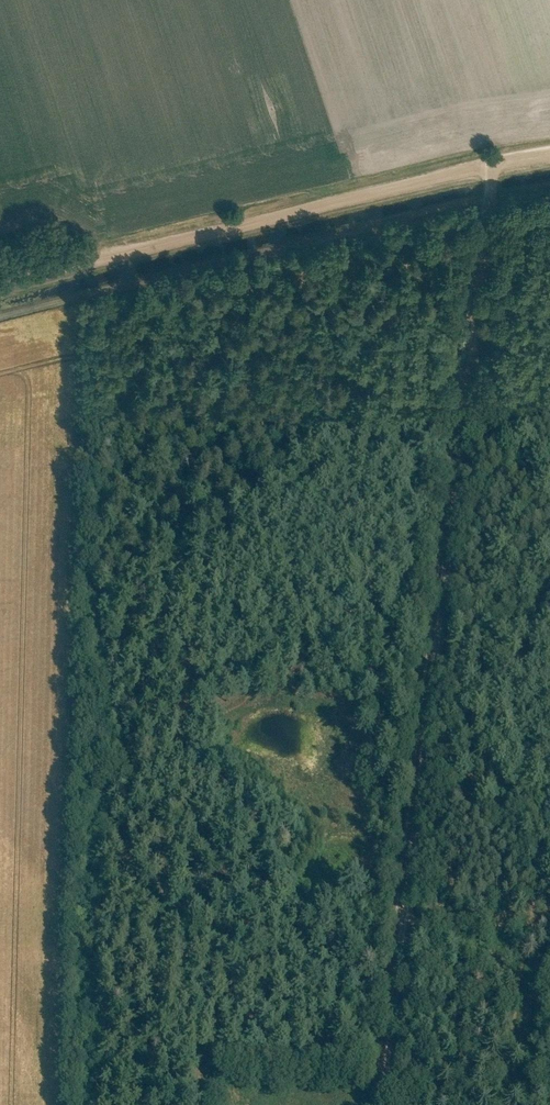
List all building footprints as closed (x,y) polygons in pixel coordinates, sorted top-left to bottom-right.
[(279,661),(280,672),(290,671),(289,660),(279,661)]
